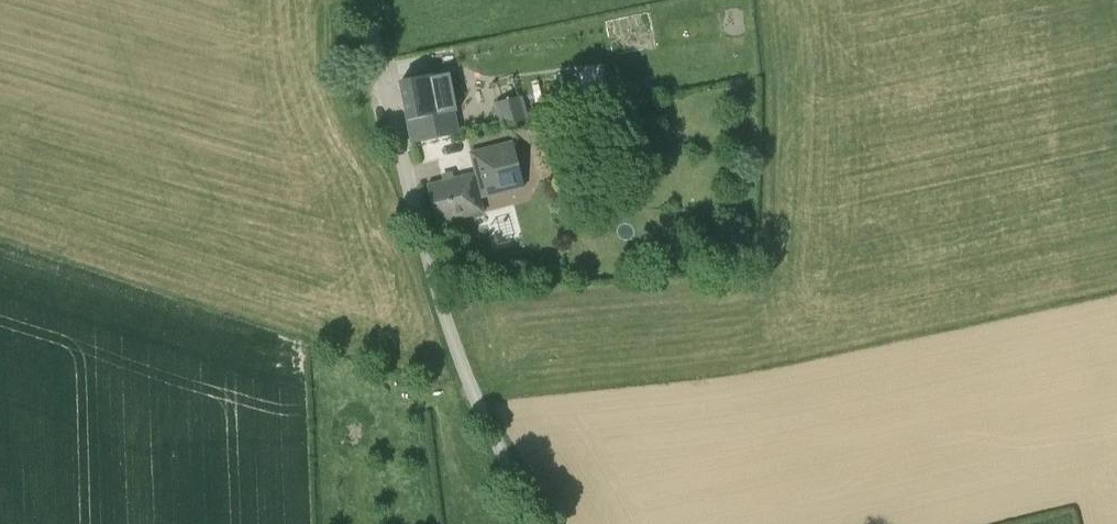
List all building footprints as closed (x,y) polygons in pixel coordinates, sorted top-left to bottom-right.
[(606,103),(601,67),(580,70),(586,106),(606,103)] [(452,70),(401,81),(414,143),(460,133),(451,93),(436,96),(435,92),(455,88),(452,70)] [(491,83),(502,126),(527,120),(515,77),(491,83)] [(558,129),(555,117),(537,122),(540,133),(558,129)] [(499,145),(470,152),(475,173),(427,185),(437,223),(484,211),(481,199),(526,187),(514,141),(499,145)]
